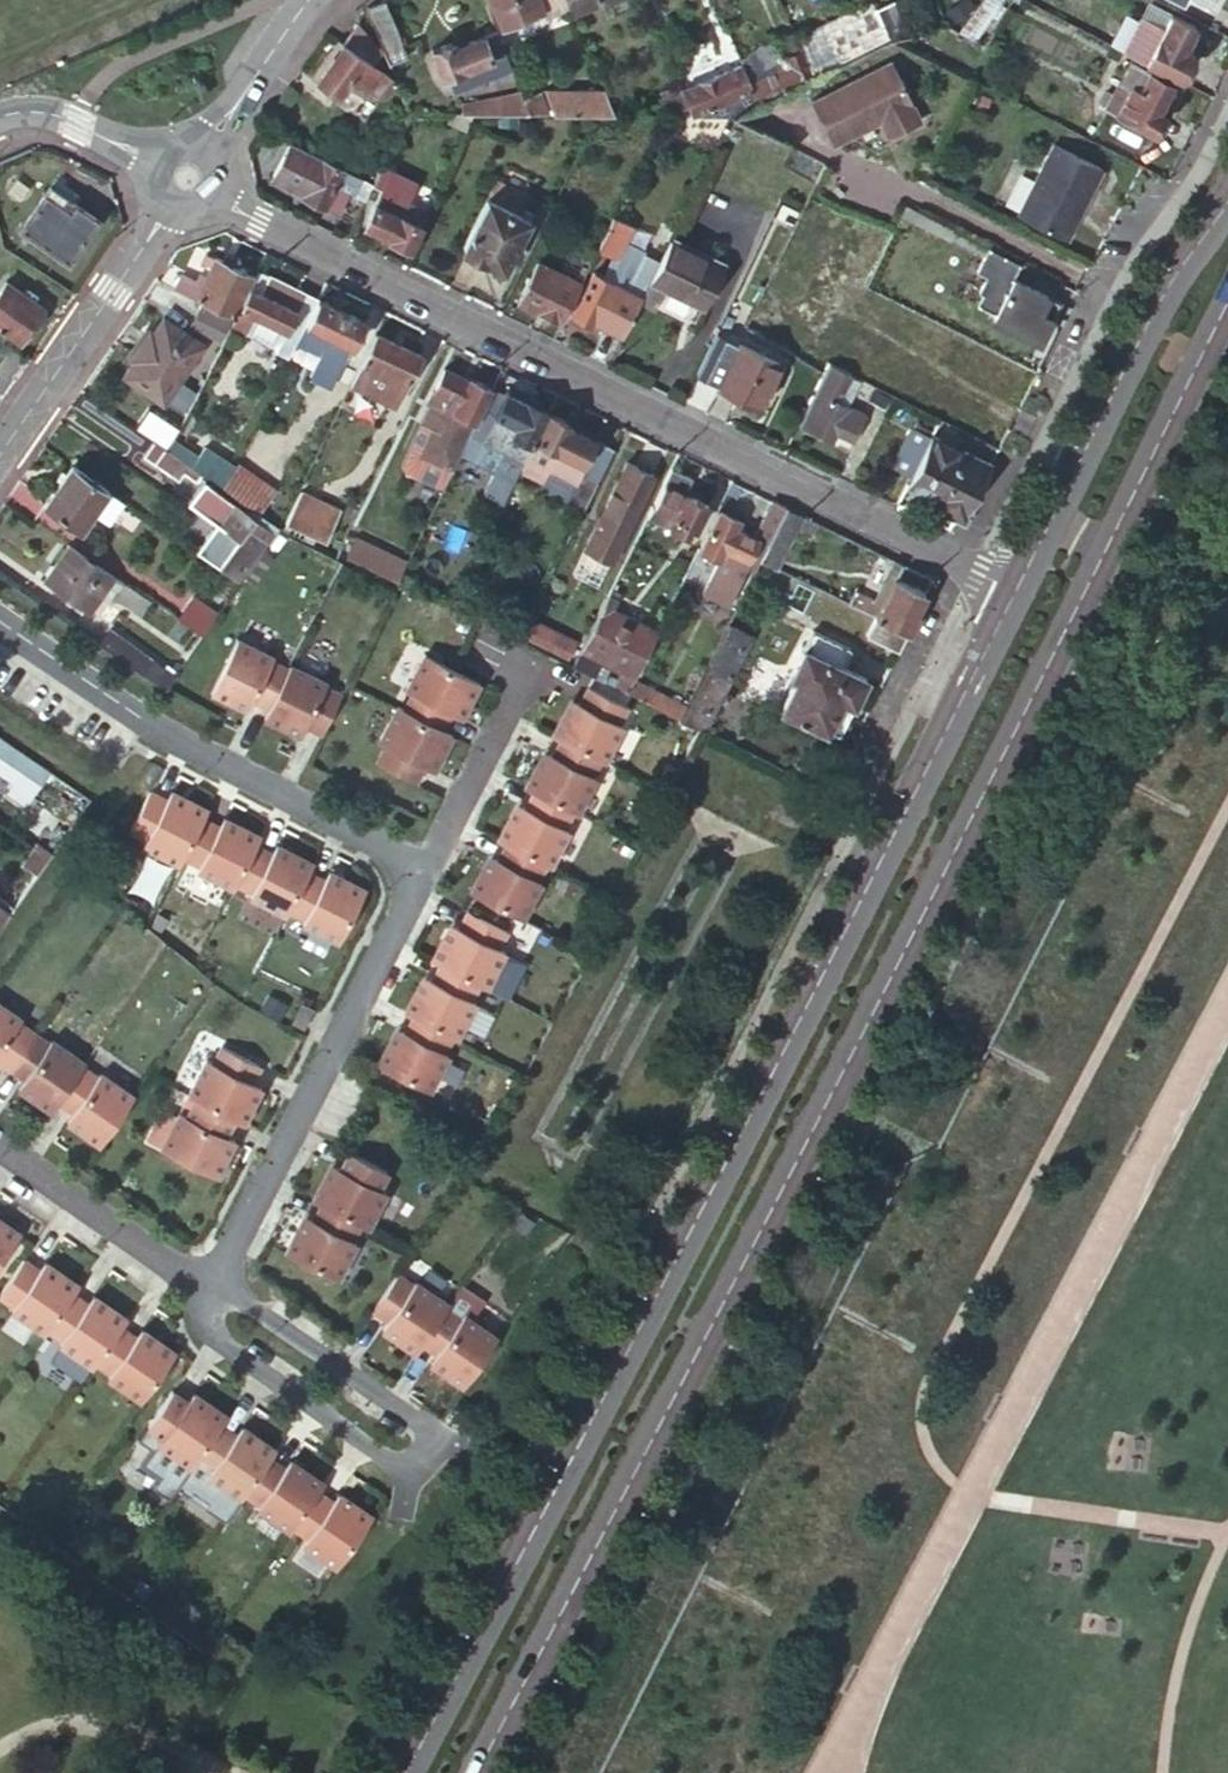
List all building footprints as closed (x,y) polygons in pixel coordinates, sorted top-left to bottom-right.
[(366,8),(390,65),(409,56),(386,0),(385,0),(366,8)] [(565,0),(491,0),(502,26),(543,10),(546,16),(567,6),(565,0)] [(572,10),(597,0),(568,0),(572,10)] [(801,51),(814,81),(892,47),(871,0),(854,0),(852,1),(861,23),(801,51)] [(1001,4),(996,0),(983,0),(961,29),(975,39),(1001,4)] [(1140,18),(1124,51),(1179,80),(1192,52),(1184,47),(1195,26),(1169,13),(1162,29),(1140,18)] [(357,23),(343,42),(374,64),(382,53),(357,23)] [(505,53),(496,30),(456,46),(454,41),(433,49),(444,77),(450,74),(456,91),(496,75),(489,59),(505,53)] [(739,60),(741,66),(758,106),(814,81),(801,51),(793,31),(773,40),(784,68),(760,81),(748,56),(739,60)] [(384,98),(396,81),(395,78),(374,64),(343,42),(316,79),(340,96),(341,95),(351,81),(368,94),(372,88),(384,98)] [(1171,81),(1130,61),(1105,108),(1152,132),(1163,110),(1157,107),(1171,81)] [(741,66),(682,90),(692,117),(732,117),(758,106),(741,66)] [(889,69),(808,105),(827,148),(876,127),(883,143),(915,129),(889,69)] [(682,90),(678,83),(659,90),(669,117),(692,117),(682,90)] [(409,89),(401,92),(404,99),(412,95),(409,89)] [(554,114),(597,115),(614,114),(604,89),(544,90),(554,114)] [(522,98),(520,92),(464,104),(464,114),(473,114),(529,114),(522,98)] [(529,114),(549,114),(539,92),(522,98),(529,114)] [(374,184),(290,142),(271,178),(303,194),(302,197),(337,214),(349,191),(366,200),(374,184)] [(1103,169),(1050,142),(1014,213),(1067,240),(1103,169)] [(56,178),(50,185),(80,205),(85,198),(56,178)] [(80,205),(50,185),(21,228),(69,260),(98,219),(80,205)] [(519,198),(493,185),(462,248),(504,268),(533,211),(523,206),(520,213),(514,209),(519,198)] [(390,240),(410,249),(428,211),(383,189),(365,227),(390,238),(390,240)] [(817,216),(823,204),(809,196),(803,211),(817,216)] [(594,321),(623,336),(643,297),(652,279),(663,256),(628,238),(634,227),(614,217),(599,247),(615,255),(608,271),(613,274),(610,280),(594,272),(572,316),(592,325),(594,321)] [(725,265),(672,239),(663,256),(652,279),(705,305),(725,265)] [(519,301),(562,323),(597,251),(582,243),(574,260),(568,257),(560,274),(538,263),(519,301)] [(1014,279),(1021,265),(990,249),(977,272),(987,278),(979,293),(983,295),(978,306),(996,315),(994,319),(1040,342),(1052,318),(1041,313),(1049,297),(1014,279)] [(254,276),(215,256),(214,258),(206,254),(203,259),(211,264),(199,286),(197,292),(236,312),(239,305),(249,286),(254,276)] [(236,312),(231,321),(243,327),(245,325),(251,311),(300,335),(307,321),(318,298),(269,274),(268,276),(257,270),(254,276),(249,286),(239,305),(236,312)] [(186,279),(179,291),(195,298),(197,292),(199,286),(186,279)] [(7,281),(0,290),(0,329),(20,342),(22,340),(28,339),(32,331),(31,325),(44,307),(7,281)] [(1060,302),(1049,297),(1041,313),(1052,318),(1060,302)] [(307,321),(300,335),(297,341),(343,364),(364,321),(318,298),(307,321)] [(229,320),(199,304),(189,324),(219,339),(229,320)] [(251,311),(245,325),(293,349),(297,341),(300,335),(251,311)] [(201,344),(163,318),(153,334),(150,332),(132,357),(136,359),(125,374),(164,401),(201,344)] [(420,353),(375,332),(351,381),(383,397),(396,404),(409,378),(420,353)] [(780,361),(739,342),(718,386),(759,405),(780,361)] [(843,393),(852,375),(830,364),(800,425),(802,426),(801,429),(815,435),(816,433),(833,441),(837,432),(854,441),(866,415),(833,398),(838,390),(843,393)] [(476,423),(493,388),(470,377),(469,379),(447,369),(430,404),(432,405),(424,423),(435,428),(422,455),(453,470),(461,452),(471,432),(476,423)] [(494,469),(482,491),(504,502),(510,490),(515,481),(518,475),(521,468),(526,458),(533,443),(550,410),(508,389),(505,394),(493,388),(476,423),(471,432),(461,452),(494,469)] [(526,458),(521,468),(544,479),(569,492),(577,479),(580,473),(597,482),(599,479),(614,449),(569,427),(571,421),(550,410),(533,443),(526,458)] [(910,476),(930,436),(912,428),(893,467),(910,476)] [(963,520),(990,466),(931,435),(930,436),(910,476),(907,482),(936,498),(934,504),(957,517),(963,520)] [(167,450),(153,441),(144,456),(180,481),(185,473),(197,481),(202,474),(167,450)] [(237,463),(224,489),(243,503),(261,478),(237,463)] [(653,477),(627,463),(583,548),(610,562),(653,477)] [(108,490),(71,465),(45,503),(81,528),(93,511),(109,522),(124,501),(108,490)] [(691,477),(671,467),(663,483),(665,484),(654,506),(652,505),(647,515),(663,523),(664,521),(687,532),(691,525),(696,527),(707,504),(684,492),(691,477)] [(504,502),(500,511),(514,517),(524,498),(526,499),(534,483),(518,475),(515,481),(510,490),(504,502)] [(261,478),(243,503),(248,506),(259,514),(276,489),(261,478)] [(267,540),(269,542),(279,527),(259,514),(248,506),(245,510),(205,481),(190,503),(239,537),(226,555),(198,535),(190,546),(240,580),(267,540)] [(742,561),(756,568),(759,560),(785,508),(772,501),(754,537),(742,561)] [(335,523),(295,505),(287,522),(326,540),(335,523)] [(740,520),(718,508),(698,547),(719,559),(713,571),(732,580),(742,561),(754,537),(736,528),(740,520)] [(801,516),(785,508),(759,560),(775,568),(801,516)] [(348,555),(398,580),(407,563),(356,539),(348,555)] [(116,575),(70,544),(46,578),(92,610),(116,575)] [(903,565),(896,561),(889,575),(896,578),(903,565)] [(876,617),(907,633),(909,633),(918,614),(915,613),(925,593),(896,578),(889,575),(868,564),(848,604),(876,617)] [(144,611),(152,600),(126,582),(117,594),(144,611)] [(613,686),(626,693),(633,679),(657,630),(604,603),(580,651),(573,667),(599,680),(607,665),(620,671),(613,686)] [(213,622),(188,605),(179,618),(203,635),(213,622)] [(866,635),(898,651),(907,633),(876,617),(866,635)] [(578,641),(537,621),(530,637),(571,657),(578,641)] [(679,720),(713,737),(715,728),(708,724),(751,635),(728,622),(686,706),(679,720)] [(163,659),(124,631),(111,649),(152,676),(168,687),(180,670),(163,659)] [(842,698),(853,703),(866,678),(843,666),(851,649),(813,631),(810,638),(804,634),(797,647),(804,650),(792,674),(798,677),(782,708),(827,730),(828,727),(842,698)] [(269,707),(288,669),(271,660),(273,656),(237,638),(211,690),(231,700),(247,708),(251,700),(252,699),(269,707)] [(413,694),(405,711),(443,730),(451,714),(453,715),(461,719),(469,702),(479,683),(427,656),(409,692),(413,694)] [(322,734),(341,696),(324,687),(327,683),(290,665),(288,669),(269,707),(264,717),(284,727),(300,735),(304,728),(305,726),(322,734)] [(626,693),(679,720),(686,706),(633,679),(626,693)] [(563,715),(553,735),(563,740),(601,759),(605,761),(624,725),(619,723),(628,706),(590,687),(581,704),(580,703),(572,699),(563,715)] [(839,733),(853,703),(842,698),(828,727),(839,733)] [(443,755),(453,735),(443,730),(405,711),(398,707),(379,743),(386,747),(378,764),(416,783),(424,766),(426,767),(434,771),(443,755)] [(0,739),(0,770),(17,781),(9,792),(27,803),(48,771),(0,739)] [(537,767),(526,787),(536,792),(574,812),(578,814),(597,778),(593,776),(601,759),(563,740),(555,756),(553,755),(545,751),(537,767)] [(189,799),(173,791),(169,799),(168,800),(151,792),(132,830),(148,838),(145,845),(181,864),(184,857),(204,819),(208,809),(189,799)] [(547,864),(551,866),(570,830),(566,828),(574,812),(536,792),(527,809),(526,808),(518,804),(509,820),(500,839),(509,844),(547,864)] [(241,826),(225,818),(221,826),(220,827),(204,819),(184,857),(201,865),(199,869),(235,888),(237,884),(256,846),(261,836),(241,826)] [(49,851),(38,843),(24,864),(35,872),(49,851)] [(483,872),(473,892),(525,919),(543,882),(539,880),(547,864),(509,844),(501,861),(499,860),(491,856),(483,872)] [(273,854),(256,846),(237,884),(253,892),(251,896),(287,915),(289,911),(309,873),(314,863),(294,853),(278,845),(274,852),(273,854)] [(325,881),(309,873),(289,911),(306,919),(304,923),(340,942),(366,890),(347,880),(330,871),(326,879),(325,881)] [(11,912),(0,905),(0,928),(11,912)] [(444,940),(434,959),(444,964),(482,984),(489,987),(507,952),(500,948),(508,931),(470,912),(462,928),(460,927),(452,923),(444,940)] [(482,984),(444,964),(435,981),(434,980),(426,976),(417,992),(407,1012),(417,1016),(455,1036),(459,1038),(478,1002),(474,1000),(482,984)] [(34,1033),(18,1023),(21,1019),(0,1004),(0,1062),(9,1068),(34,1033)] [(312,1013),(301,1007),(291,1027),(302,1033),(312,1013)] [(447,1053),(455,1036),(417,1016),(409,1033),(407,1032),(399,1028),(391,1044),(381,1064),(432,1091),(451,1055),(447,1053)] [(82,1067),(85,1063),(51,1040),(49,1044),(34,1033),(9,1068),(24,1079),(23,1080),(18,1088),(33,1098),(52,1111),(58,1102),(82,1067)] [(233,1120),(243,1125),(253,1105),(261,1089),(253,1085),(252,1084),(260,1068),(222,1048),(213,1065),(206,1061),(188,1097),(195,1101),(233,1120)] [(100,1145),(134,1097),(100,1073),(97,1077),(82,1067),(58,1102),(73,1112),(72,1114),(67,1121),(82,1132),(100,1145)] [(225,1137),(233,1120),(195,1101),(187,1117),(180,1114),(162,1150),(216,1178),(226,1158),(235,1141),(227,1137),(225,1137)] [(323,1179),(313,1199),(322,1204),(360,1223),(367,1227),(386,1190),(379,1187),(387,1170),(349,1151),(341,1167),(339,1167),(331,1163),(323,1179)] [(352,1239),(360,1223),(322,1204),(314,1220),(312,1219),(304,1215),(296,1232),(286,1251),(338,1278),(355,1241),(352,1239)] [(22,1233),(2,1220),(0,1219),(0,1263),(22,1233)] [(41,1271),(25,1260),(1,1295),(16,1306),(14,1309),(47,1333),(50,1329),(74,1294),(80,1285),(62,1272),(47,1262),(42,1269),(41,1271)] [(401,1276),(377,1311),(392,1322),(391,1323),(386,1331),(401,1341),(419,1354),(426,1345),(450,1309),(453,1306),(419,1283),(417,1287),(401,1276)] [(90,1304),(74,1294),(50,1329),(65,1340),(62,1343),(96,1366),(98,1362),(122,1328),(124,1326),(129,1319),(111,1306),(96,1296),(91,1303),(90,1304)] [(465,1320),(450,1309),(426,1345),(441,1355),(439,1357),(434,1364),(449,1375),(468,1388),(501,1340),(468,1317),(465,1320)] [(111,1377),(144,1400),(177,1352),(159,1339),(144,1329),(139,1336),(137,1338),(122,1328),(98,1362),(113,1373),(111,1377)] [(190,1400),(175,1389),(150,1424),(166,1435),(161,1442),(195,1465),(199,1458),(223,1423),(229,1414),(211,1401),(196,1391),(191,1398),(190,1400)] [(212,1472),(245,1496),(248,1492),(272,1457),(278,1448),(260,1435),(245,1425),(240,1432),(239,1434),(223,1423),(199,1458),(214,1469),(212,1472)] [(287,1467),(272,1457),(248,1492),(263,1502),(260,1506),(293,1529),(296,1525),(320,1490),(326,1481),(308,1469),(293,1458),(288,1465),(287,1467)] [(320,1490),(296,1525),(311,1536),(306,1542),(341,1566),(375,1516),(356,1502),(342,1492),(336,1499),(335,1501),(320,1490)]
